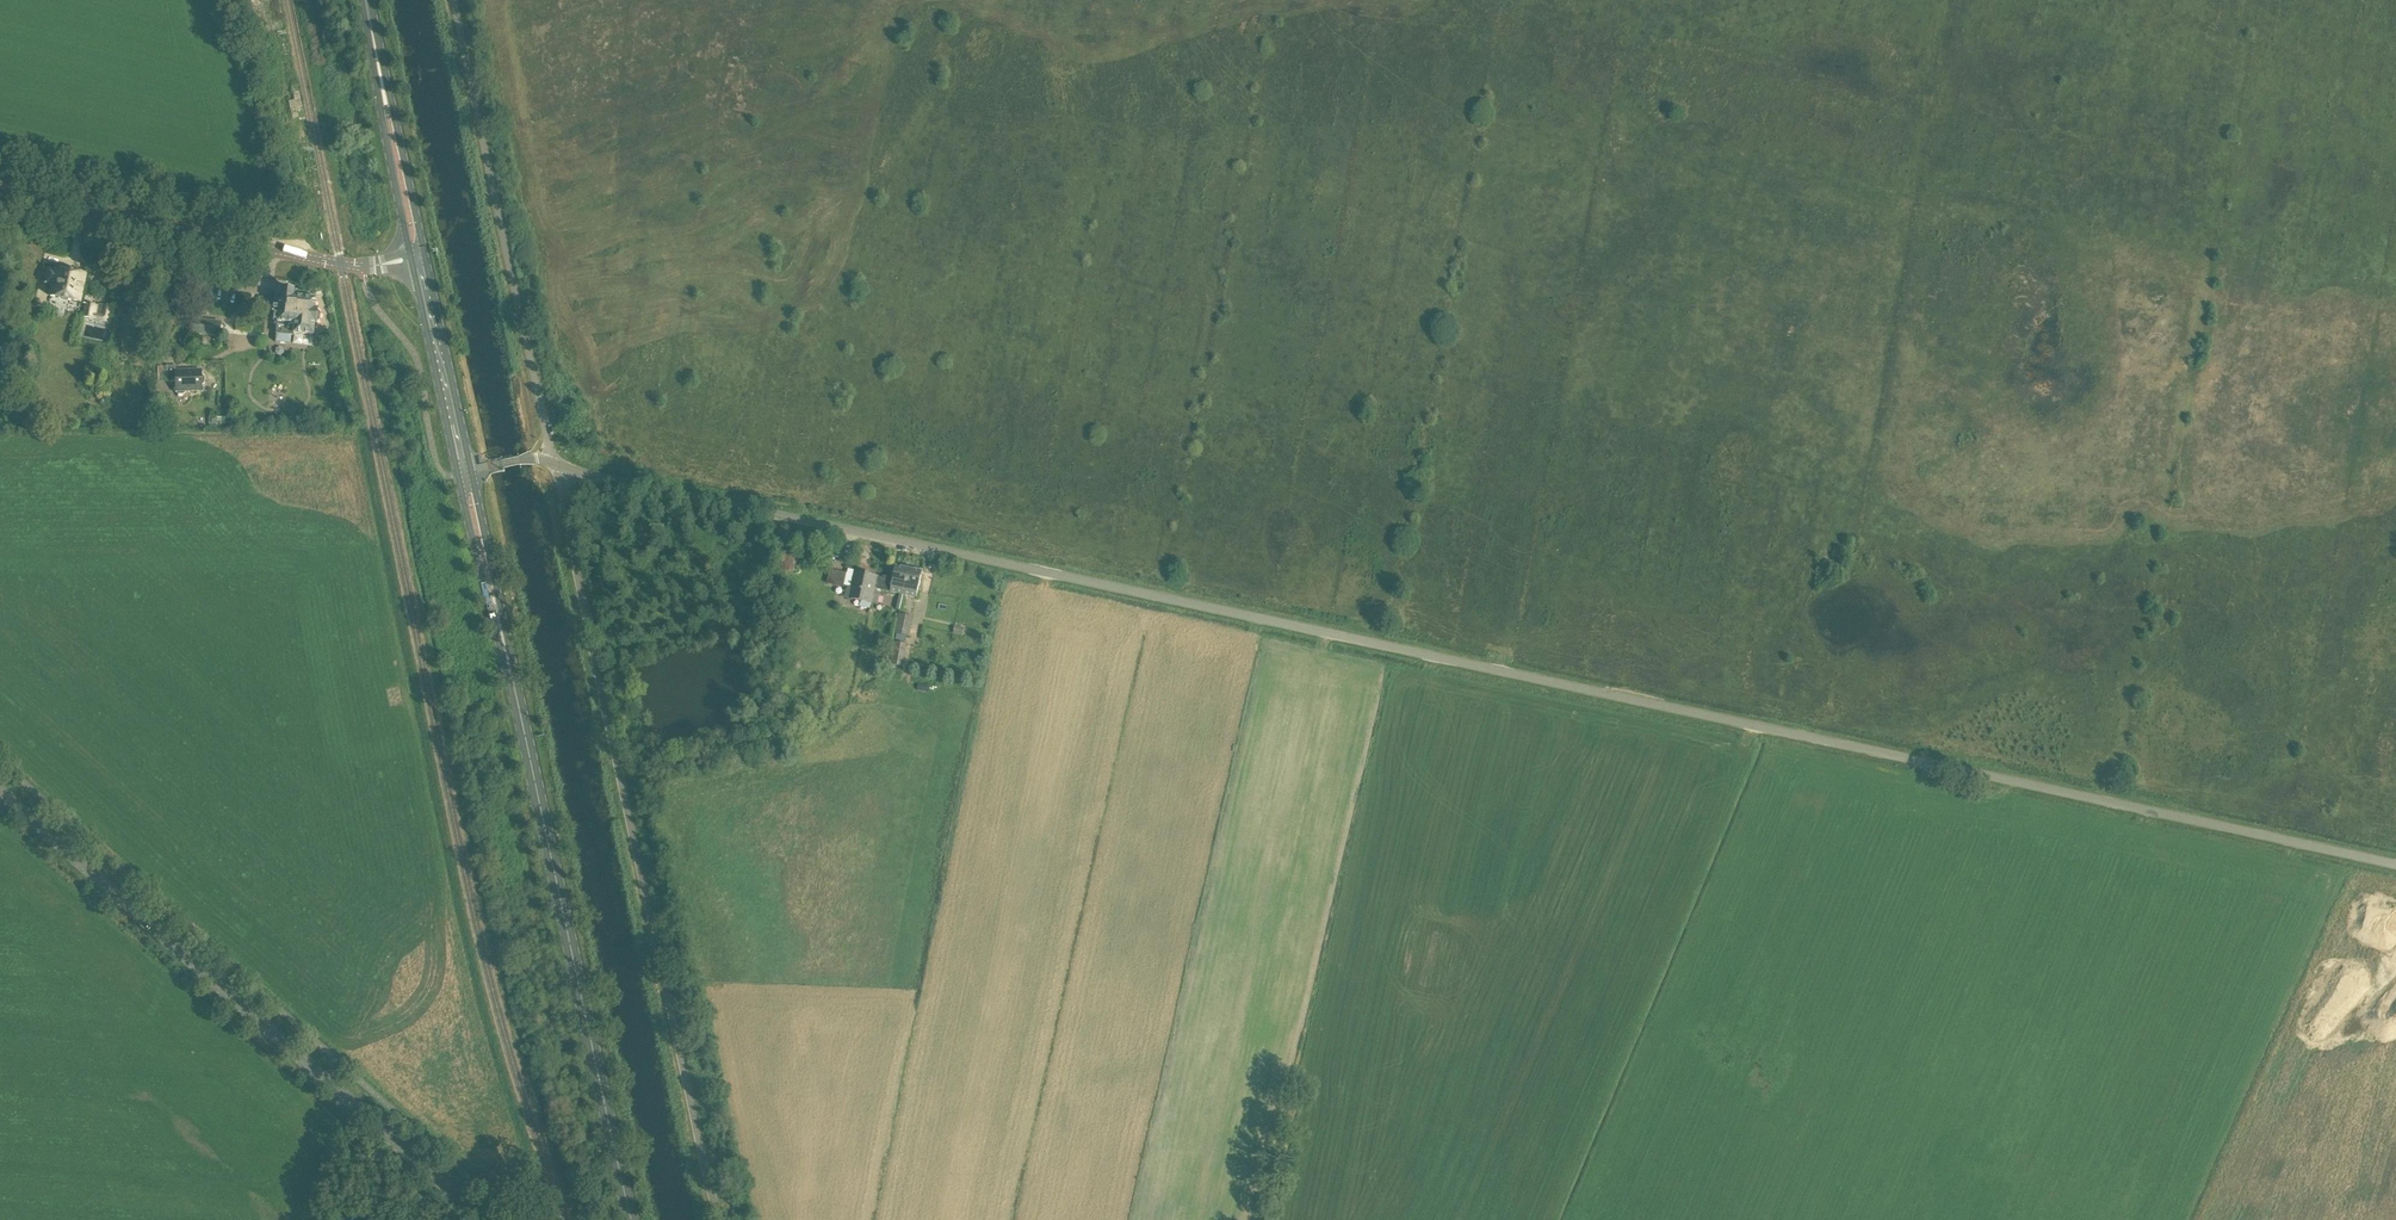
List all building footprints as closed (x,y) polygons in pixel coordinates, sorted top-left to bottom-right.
[(43,296),(79,303),(84,275),(67,272),(67,268),(58,266),(57,270),(56,269),(55,271),(48,270),(43,296)] [(277,333),(278,333),(295,335),(295,334),(309,335),(308,343),(313,343),(316,323),(321,319),(321,313),(318,309),(316,309),(317,292),(281,289),(276,289),(275,303),(267,302),(266,313),(275,313),(279,314),(277,333)] [(98,305),(85,302),(82,317),(104,321),(108,318),(110,306),(98,303),(98,305)] [(118,303),(117,318),(129,320),(131,305),(118,303)] [(220,337),(221,322),(202,320),(203,312),(194,311),(191,333),(220,337)] [(204,385),(206,383),(206,378),(204,376),(203,376),(203,370),(177,371),(177,366),(169,366),(169,381),(177,381),(177,391),(178,391),(178,393),(180,394),(185,394),(187,392),(186,391),(203,391),(203,385),(204,385)] [(784,545),(784,562),(793,561),(793,556),(796,556),(795,550),(793,550),(793,545),(784,545)] [(872,603),(875,589),(900,594),(897,609),(901,610),(904,595),(903,595),(909,568),(896,566),(893,580),(877,577),(877,576),(856,572),(852,587),(849,598),(872,603)] [(909,568),(903,595),(904,595),(917,598),(923,571),(909,568)] [(900,614),(895,633),(909,636),(913,616),(900,614)] [(890,654),(888,664),(887,669),(901,672),(903,658),(901,658),(903,644),(896,642),(894,655),(890,654)] [(542,823),(548,822),(546,806),(540,807),(542,823)]
